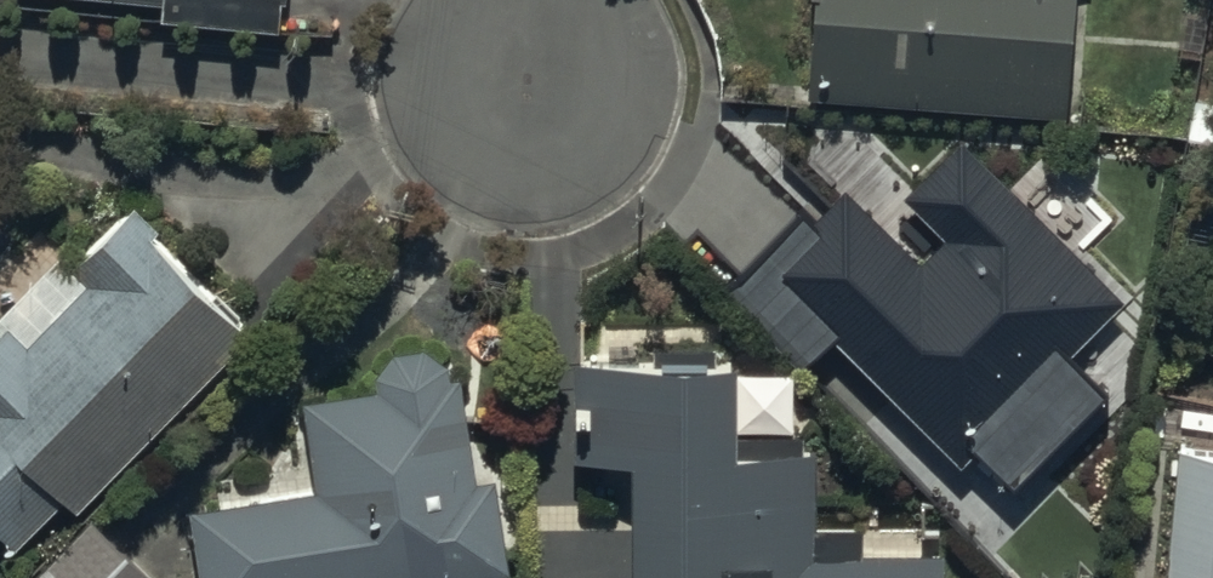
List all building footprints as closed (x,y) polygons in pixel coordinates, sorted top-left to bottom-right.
[(159,14),(273,25),(275,0),(160,0),(159,14)] [(804,95),(1060,113),(1069,0),(811,0),(804,95)] [(870,264),(816,318),(957,459),(1118,297),(972,151),(916,207),(926,217),(875,268),(870,264)] [(14,542),(62,494),(73,504),(246,331),(148,233),(155,227),(130,202),(68,263),(56,250),(0,306),(0,528),(14,542)] [(189,504),(198,577),(423,577),(504,565),(495,477),(468,480),(457,376),(445,377),(442,359),(423,345),(388,347),(369,375),(371,388),(300,399),(314,484),(189,504)] [(627,577),(937,577),(937,548),(810,548),(810,446),(790,447),(790,371),(727,371),(727,357),(569,358),(569,452),(626,452),(627,577)] [(1164,577),(1212,577),(1212,449),(1176,446),(1164,577)] [(953,521),(1008,577),(1032,577),(1089,523),(1023,454),(953,521)] [(87,519),(32,577),(151,577),(87,519)]
